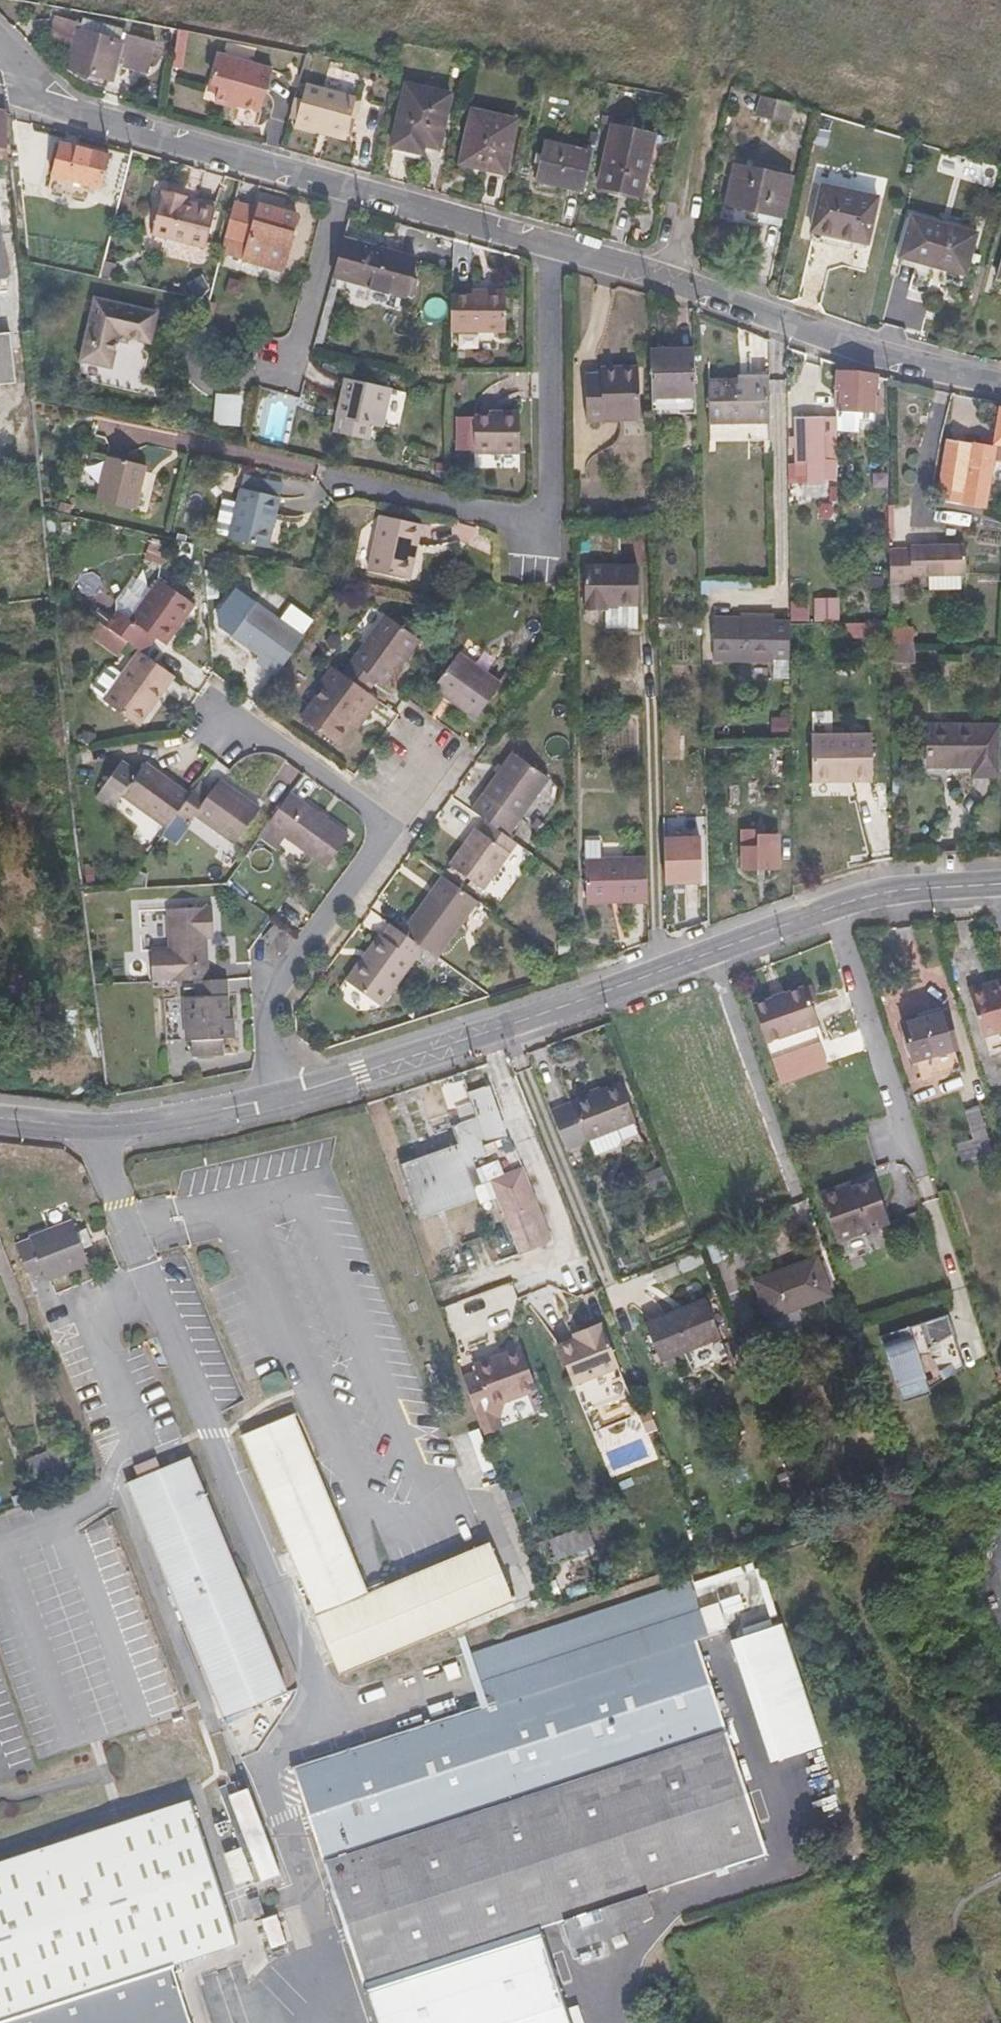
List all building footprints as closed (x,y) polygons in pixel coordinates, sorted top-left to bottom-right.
[(157,25),(127,20),(125,30),(83,20),(81,25),(54,17),(48,39),(73,46),(67,68),(112,80),(117,61),(122,62),(121,65),(146,72),(154,44),(152,44),(157,25)] [(178,30),(173,68),(180,69),(186,31),(178,30)] [(215,99),(238,105),(261,112),(272,70),(219,55),(209,93),(216,95),(215,99)] [(306,84),(301,101),(298,113),(296,123),(294,127),(316,134),(317,132),(345,139),(356,98),(306,84)] [(418,144),(423,145),(438,148),(450,95),(406,84),(392,146),(416,151),(418,144)] [(787,125),(792,106),(761,97),(756,115),(787,125)] [(236,110),(238,105),(215,99),(214,104),(236,110)] [(301,101),(296,99),(293,112),(298,113),(301,101)] [(12,156),(9,110),(0,109),(0,158),(12,156)] [(472,111),(461,158),(489,164),(488,170),(505,173),(516,120),(472,111)] [(599,186),(640,196),(654,135),(612,126),(599,186)] [(344,141),(345,139),(317,132),(316,134),(344,141)] [(535,180),(585,191),(593,153),(543,142),(535,180)] [(51,175),(101,188),(109,157),(59,144),(51,175)] [(489,164),(461,158),(460,163),(488,170),(489,164)] [(734,165),(726,205),(784,217),(792,178),(734,165)] [(877,197),(822,186),(812,232),(867,244),(877,197)] [(163,190),(152,234),(205,248),(215,209),(186,201),(188,196),(163,190)] [(258,210),(235,203),(222,254),(280,271),(297,215),(259,205),(258,210)] [(900,257),(932,266),(933,262),(965,271),(975,234),(911,216),(900,257)] [(343,239),(333,276),(404,296),(409,277),(415,259),(343,239)] [(933,262),(932,266),(964,275),(965,271),(933,262)] [(409,277),(404,296),(410,297),(415,279),(409,277)] [(453,296),(452,330),(507,333),(508,293),(481,293),(481,297),(475,297),(453,296)] [(110,366),(117,341),(127,343),(129,338),(149,342),(156,313),(95,299),(81,360),(110,366)] [(16,383),(10,332),(0,333),(0,385),(16,383)] [(695,397),(694,349),(651,350),(653,398),(695,397)] [(878,373),(835,363),(836,409),(841,409),(859,410),(875,411),(878,373)] [(601,384),(586,385),(586,420),(640,419),(639,367),(601,368),(601,374),(601,384)] [(585,375),(586,385),(601,384),(601,374),(585,375)] [(371,426),(381,429),(390,388),(346,378),(339,411),(342,412),(337,434),(368,441),(371,426)] [(770,380),(739,380),(709,381),(709,423),(770,422),(770,380)] [(696,413),(695,397),(653,398),(653,409),(678,408),(678,413),(696,413)] [(937,500),(984,508),(993,457),(996,443),(1000,444),(1000,408),(1000,412),(995,447),(972,444),(947,440),(937,500)] [(859,410),(841,409),(840,422),(858,422),(859,410)] [(498,416),(490,416),(474,416),(474,453),(519,453),(520,413),(498,412),(498,416)] [(837,459),(836,418),(795,419),(797,463),(807,462),(807,483),(824,483),(824,459),(837,459)] [(97,501),(135,510),(146,465),(108,456),(97,501)] [(246,489),(275,497),(279,483),(250,476),(246,489)] [(279,498),(275,497),(246,489),(241,488),(229,540),(267,548),(279,498)] [(412,542),(417,543),(421,524),(381,515),(369,570),(404,577),(412,542)] [(409,578),(417,543),(412,542),(404,577),(409,578)] [(911,551),(889,551),(889,582),(912,582),(912,574),(928,574),(960,574),(965,574),(965,545),(911,546),(911,551)] [(606,608),(606,628),(638,628),(638,566),(584,566),(584,608),(606,608)] [(960,589),(960,574),(928,574),(928,589),(960,589)] [(868,576),(868,587),(883,587),(883,576),(868,576)] [(118,611),(106,628),(109,630),(127,643),(135,649),(147,632),(156,639),(165,645),(194,604),(159,579),(130,620),(118,611)] [(133,613),(145,593),(131,585),(119,604),(133,613)] [(801,602),(790,602),(791,623),(801,623),(801,602)] [(839,602),(840,623),(844,623),(865,623),(865,602),(839,602)] [(261,665),(276,676),(300,643),(304,638),(256,603),(232,635),(261,656),(265,659),(261,665)] [(890,632),(905,632),(904,613),(890,613),(890,622),(890,632)] [(343,675),(368,692),(377,680),(384,685),(398,664),(406,654),(407,656),(419,639),(386,616),(343,675)] [(774,660),(774,657),(774,620),(774,617),(740,618),(713,618),(713,661),(774,660)] [(774,620),(774,657),(789,658),(789,620),(774,620)] [(845,635),(870,635),(870,622),(865,623),(844,623),(845,635)] [(870,635),(890,635),(890,632),(890,622),(870,622),(870,635)] [(127,643),(109,630),(100,643),(118,656),(127,643)] [(135,649),(139,652),(144,656),(156,639),(147,632),(135,649)] [(890,645),(913,645),(913,632),(905,632),(890,632),(890,635),(890,645)] [(915,662),(915,645),(913,645),(890,645),(891,662),(915,662)] [(139,725),(174,676),(144,656),(139,652),(104,701),(139,725)] [(433,688),(477,719),(501,684),(458,653),(433,688)] [(406,654),(398,664),(400,666),(407,656),(406,654)] [(256,662),(261,665),(265,659),(261,656),(256,662)] [(366,716),(378,699),(368,692),(343,675),(333,667),(321,683),(325,686),(301,718),(336,743),(350,724),(359,711),(366,716)] [(357,729),(366,716),(359,711),(350,724),(357,729)] [(928,726),(929,767),(973,766),(973,776),(998,776),(997,725),(928,726)] [(872,780),(872,734),(811,735),(812,781),(872,780)] [(470,810),(487,822),(507,836),(525,812),(549,779),(513,752),(470,810)] [(178,812),(189,796),(145,764),(137,775),(120,763),(101,789),(117,801),(122,795),(166,828),(178,812)] [(560,787),(549,779),(525,812),(536,820),(560,787)] [(207,799),(194,790),(189,796),(178,812),(190,822),(195,815),(235,844),(260,810),(221,780),(213,791),(207,799)] [(213,791),(200,782),(194,790),(207,799),(213,791)] [(117,801),(101,789),(96,796),(112,808),(117,801)] [(349,837),(290,793),(268,823),(284,835),(327,867),(349,837)] [(483,889),(516,843),(507,836),(487,822),(481,831),(477,828),(450,865),(483,889)] [(268,823),(256,839),(272,851),(284,835),(268,823)] [(742,832),(742,868),(779,868),(778,834),(755,834),(755,832),(742,832)] [(586,902),(649,900),(648,857),(608,859),(607,839),(592,839),(593,859),(585,859),(586,902)] [(678,841),(679,875),(695,874),(694,841),(678,841)] [(437,958),(477,902),(442,876),(401,932),(423,948),(437,958)] [(152,948),(154,983),(195,980),(207,979),(205,939),(213,939),(211,906),(167,909),(169,947),(152,948)] [(281,930),(273,924),(263,938),(269,943),(276,933),(278,934),(281,930)] [(401,932),(391,925),(383,936),(380,934),(346,981),(380,1006),(423,948),(401,932)] [(229,1018),(226,978),(207,979),(195,980),(196,996),(183,997),(186,1041),(191,1040),(192,1056),(224,1054),(223,1039),(230,1038),(229,1018)] [(1000,1031),(1000,979),(993,982),(994,987),(970,994),(982,1037),(1000,1031)] [(968,989),(970,994),(994,987),(993,982),(968,989)] [(805,987),(753,1005),(772,1059),(819,1042),(813,1026),(818,1024),(805,987)] [(181,1001),(165,1001),(166,1038),(182,1038),(181,1001)] [(922,1081),(961,1068),(955,1049),(957,1048),(945,1010),(901,1024),(914,1062),(916,1062),(922,1081)] [(614,1129),(635,1121),(620,1083),(571,1102),(586,1140),(588,1139),(594,1155),(620,1145),(614,1129)] [(476,1117),(464,1122),(463,1113),(451,1113),(451,1126),(458,1144),(400,1167),(417,1210),(475,1189),(467,1168),(476,1165),(473,1159),(487,1154),(483,1145),(507,1136),(487,1086),(467,1093),(476,1117)] [(957,1144),(962,1161),(992,1152),(978,1107),(965,1111),(973,1139),(957,1144)] [(521,1252),(543,1243),(515,1176),(493,1185),(521,1252)] [(841,1191),(839,1186),(820,1194),(836,1241),(889,1223),(874,1180),(852,1187),(841,1191)] [(851,1182),(839,1186),(841,1191),(852,1187),(851,1182)] [(41,1267),(46,1279),(89,1263),(72,1221),(29,1238),(30,1240),(16,1245),(27,1272),(41,1267)] [(754,1280),(769,1318),(831,1295),(817,1258),(754,1280)] [(728,1356),(705,1300),(645,1324),(660,1361),(678,1354),(686,1372),(728,1356)] [(928,1388),(964,1367),(948,1314),(910,1327),(912,1334),(883,1344),(897,1388),(898,1387),(903,1401),(930,1393),(928,1388)] [(580,1331),(582,1335),(558,1345),(574,1384),(585,1412),(630,1394),(619,1366),(601,1322),(580,1331)] [(490,1407),(537,1390),(521,1347),(503,1354),(504,1359),(476,1369),(490,1407)] [(293,1415),(242,1436),(341,1672),(448,1627),(464,1620),(512,1600),(488,1544),(368,1594),(293,1415)] [(35,1482),(72,1467),(63,1444),(26,1459),(35,1482)] [(156,1457),(144,1462),(149,1474),(161,1470),(156,1457)] [(487,1488),(502,1483),(493,1457),(477,1462),(487,1488)] [(127,1483),(220,1707),(285,1687),(189,1458),(161,1470),(149,1474),(127,1483)] [(586,1526),(549,1540),(557,1559),(593,1545),(586,1526)] [(653,1914),(646,1893),(767,1855),(698,1639),(709,1636),(701,1609),(691,1580),(471,1652),(489,1704),(477,1708),(293,1766),(363,1986),(542,1927),(564,1920),(573,1948),(615,1933),(653,1914)] [(701,1609),(709,1636),(734,1628),(726,1601),(701,1609)] [(464,1620),(448,1627),(477,1708),(489,1704),(471,1652),(463,1631),(468,1629),(464,1620)] [(781,1624),(731,1640),(770,1762),(821,1745),(781,1624)] [(285,1687),(220,1707),(224,1716),(227,1715),(241,1709),(286,1691),(285,1687)] [(248,1788),(230,1795),(260,1880),(280,1873),(248,1788)] [(188,1801),(0,1862),(0,2019),(165,1965),(235,1943),(188,1801)] [(363,1986),(375,2022),(573,2022),(542,1927),(363,1986)] [(165,1965),(0,2019),(0,2022),(184,2022),(165,1965)]
